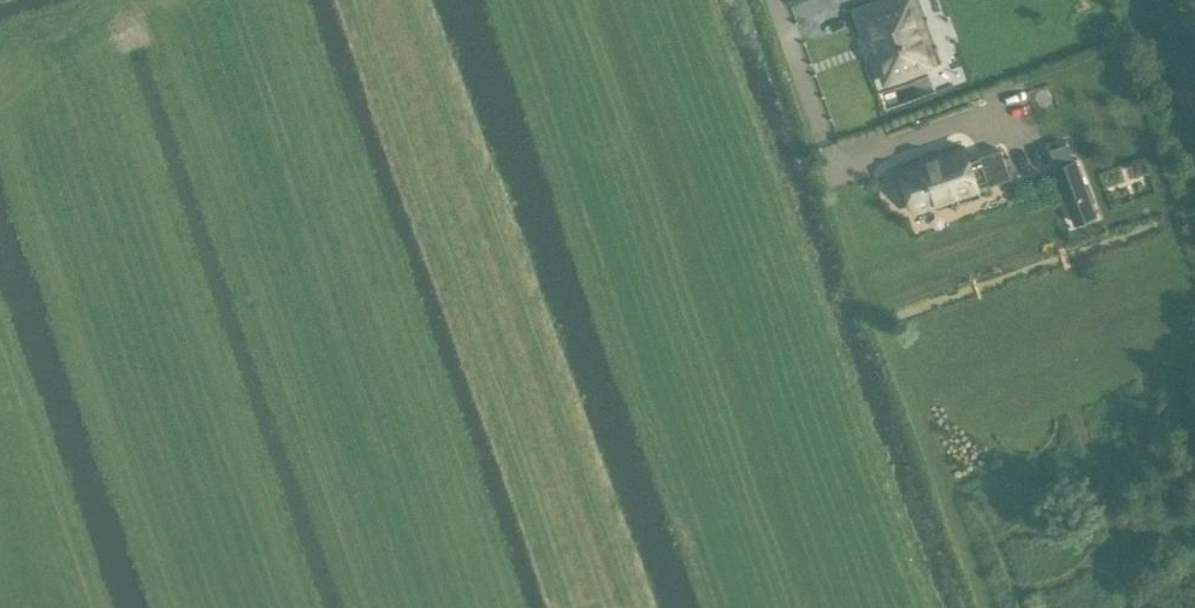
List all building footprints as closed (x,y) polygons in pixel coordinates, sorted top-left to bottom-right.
[(863,12),(872,36),(875,35),(880,51),(878,52),(886,76),(930,60),(908,0),(897,0),(863,12)] [(963,144),(899,167),(903,178),(901,182),(901,187),(902,192),(905,196),(910,198),(914,209),(978,187),(978,185),(989,182),(989,183),(1011,176),(1001,147),(979,154),(980,156),(969,160),(963,144)] [(1077,157),(1052,166),(1065,201),(1090,191),(1077,157)]
